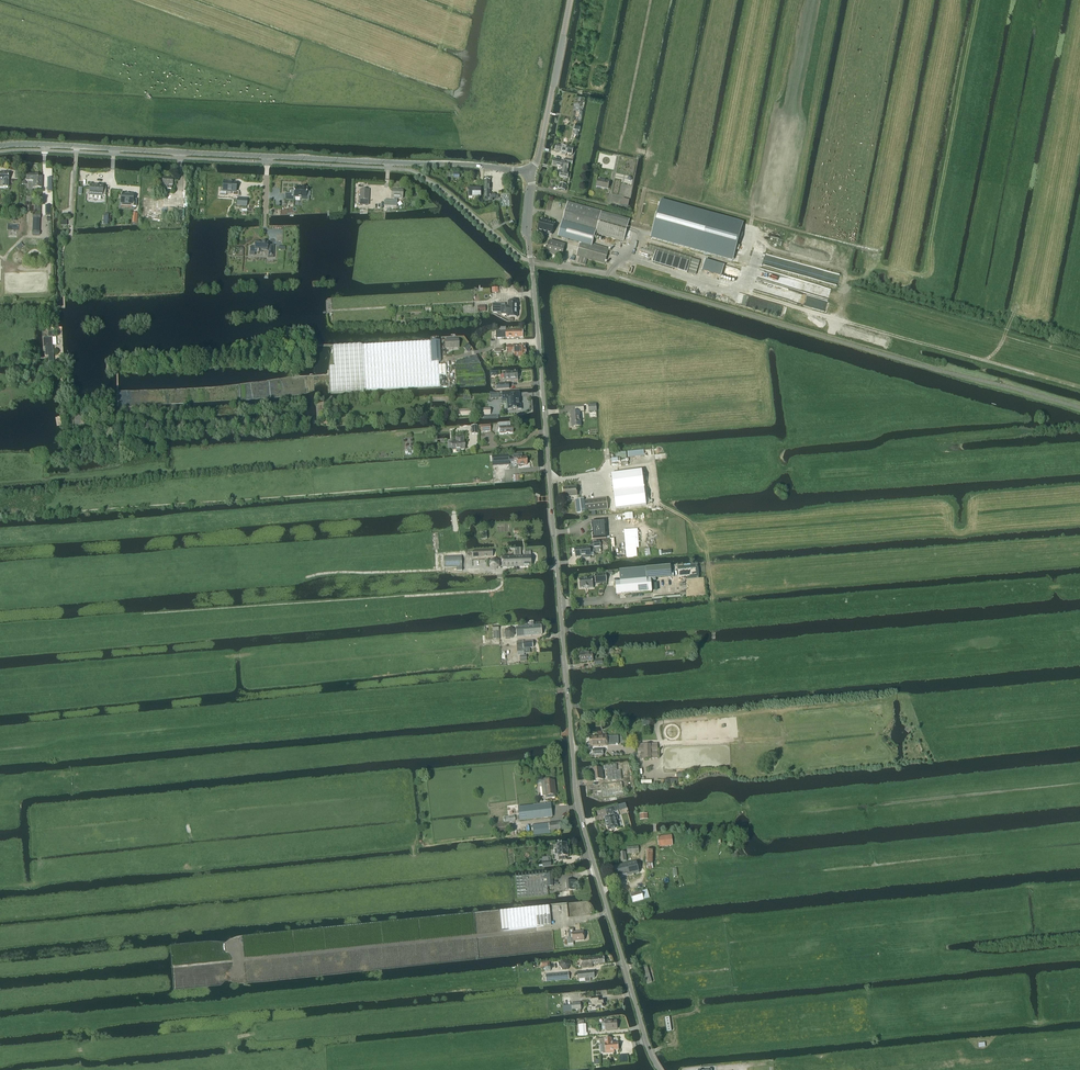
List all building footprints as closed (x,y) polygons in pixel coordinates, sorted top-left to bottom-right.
[(557,146),(556,151),(561,153),(561,155),(566,156),(566,154),(572,155),(573,149),(564,147),(564,146),(563,145),(562,145),(561,145),(560,147),(557,146)] [(567,174),(569,164),(563,163),(554,161),(552,167),(563,169),(562,173),(561,173),(560,178),(568,179),(568,178),(569,177),(569,176),(568,175),(568,174),(567,174)] [(8,187),(8,180),(8,174),(0,174),(0,187),(8,187)] [(42,188),(42,177),(38,177),(38,175),(26,174),(26,181),(33,181),(33,188),(42,188)] [(172,187),(173,179),(162,178),(162,186),(167,186),(167,189),(171,189),(172,187)] [(485,190),(485,191),(485,198),(485,201),(490,202),(490,201),(493,201),(493,199),(496,199),(496,195),(493,195),(490,195),(490,180),(485,180),(485,190)] [(608,189),(610,182),(598,180),(597,187),(608,189)] [(233,192),(233,195),(238,196),(238,192),(236,192),(236,183),(223,182),(223,191),(219,191),(220,191),(220,195),(226,196),(226,192),(233,192)] [(89,195),(106,196),(106,187),(103,187),(103,186),(90,185),(89,195)] [(284,196),(284,201),(294,201),(294,197),(301,198),(302,196),(309,196),(309,192),(307,191),(307,188),(306,188),(306,187),(301,187),(301,188),(294,188),(294,191),(291,191),(291,193),(287,193),(287,196),(284,196)] [(360,189),(360,205),(368,205),(369,190),(360,189)] [(469,198),(481,198),(481,189),(469,189),(469,198)] [(394,201),(385,200),(384,200),(384,206),(396,207),(397,206),(397,198),(402,199),(403,191),(391,190),(391,198),(394,198),(394,199),(394,201)] [(120,196),(120,198),(121,198),(120,206),(136,207),(137,200),(133,200),(133,196),(129,195),(129,194),(125,194),(125,195),(121,195),(121,196),(120,196)] [(743,223),(661,201),(651,239),(733,262),(743,223)] [(566,209),(562,224),(596,233),(623,241),(629,220),(601,212),(568,203),(566,209)] [(541,220),(538,231),(543,232),(542,234),(546,235),(547,233),(552,235),(555,224),(541,220)] [(562,224),(558,237),(580,243),(581,242),(592,245),(596,233),(562,224)] [(562,258),(565,245),(550,241),(546,253),(562,258)] [(250,247),(250,255),(254,255),(255,252),(262,252),(262,251),(268,252),(268,258),(273,258),(273,246),(272,246),(270,246),(267,246),(268,243),(265,243),(265,242),(262,242),(262,243),(258,243),(258,242),(256,242),(255,243),(254,243),(254,247),(250,247)] [(580,243),(577,256),(580,257),(578,263),(586,265),(587,259),(605,264),(609,250),(598,247),(592,245),(581,242),(580,243)] [(700,260),(649,245),(648,250),(655,252),(652,264),(695,276),(700,260)] [(724,268),(705,261),(702,272),(721,278),(724,268)] [(508,307),(502,306),(501,314),(508,314),(508,317),(517,317),(518,302),(508,302),(508,307)] [(496,338),(498,338),(515,338),(515,339),(519,339),(519,338),(523,337),(523,330),(496,331),(496,338)] [(54,361),(52,332),(48,332),(48,338),(43,338),(44,347),(46,347),(46,350),(46,356),(48,356),(49,361),(54,361)] [(440,386),(439,375),(446,374),(445,365),(438,365),(438,362),(440,362),(439,340),(372,344),(333,346),(334,366),(330,367),(331,392),(374,389),(440,386)] [(445,349),(458,348),(458,340),(445,340),(445,349)] [(525,354),(526,354),(526,351),(525,346),(520,346),(514,346),(514,347),(507,347),(507,357),(520,357),(520,358),(526,358),(525,354)] [(518,381),(517,372),(504,373),(504,381),(518,381)] [(520,404),(519,400),(519,393),(502,394),(503,402),(508,402),(509,410),(516,409),(516,410),(518,410),(517,409),(521,409),(521,404),(520,404)] [(580,412),(584,411),(584,407),(575,408),(575,412),(571,412),(572,427),(581,426),(580,412)] [(75,416),(76,425),(85,424),(84,416),(79,417),(79,416),(75,416)] [(509,422),(498,423),(499,434),(513,433),(512,426),(510,427),(509,422)] [(451,445),(448,445),(448,451),(452,451),(456,450),(456,452),(460,452),(460,450),(464,450),(464,442),(463,442),(463,437),(457,438),(457,442),(451,442),(451,445)] [(621,459),(627,458),(626,452),(621,452),(615,453),(612,453),(610,453),(610,460),(616,459),(621,459)] [(492,456),(492,463),(509,462),(509,458),(508,454),(505,455),(492,456)] [(513,458),(509,458),(509,462),(517,461),(517,466),(518,466),(518,467),(519,467),(521,467),(522,466),(522,465),(527,465),(526,458),(522,458),(521,454),(513,455),(513,458)] [(642,470),(611,474),(615,509),(646,505),(642,470)] [(576,487),(563,488),(564,497),(577,496),(576,487)] [(606,498),(585,501),(586,512),(608,510),(606,498)] [(584,499),(575,500),(577,513),(585,512),(584,499)] [(605,520),(592,521),(591,521),(593,539),(606,538),(605,520)] [(624,530),(624,532),(626,558),(637,557),(636,548),(639,548),(638,540),(638,531),(637,529),(624,530)] [(589,547),(575,548),(575,556),(575,558),(581,557),(585,557),(585,559),(590,558),(590,556),(594,556),(594,549),(601,548),(600,541),(592,542),(593,545),(589,546),(588,546),(589,547)] [(502,568),(521,567),(521,556),(521,552),(521,549),(521,548),(521,547),(517,548),(516,548),(510,548),(510,550),(514,549),(514,554),(514,557),(502,557),(502,568)] [(521,556),(521,567),(531,567),(531,556),(530,556),(530,552),(525,552),(525,556),(521,556)] [(462,571),(462,556),(444,557),(444,568),(457,567),(457,571),(462,571)] [(671,566),(656,567),(657,578),(672,577),(671,566)] [(653,567),(646,568),(646,575),(647,579),(651,579),(657,578),(656,567),(653,567)] [(646,568),(619,570),(620,581),(647,579),(646,575),(646,568)] [(592,578),(579,579),(580,588),(588,587),(589,588),(593,588),(593,582),(596,582),(596,583),(606,582),(606,574),(595,575),(595,578),(592,578)] [(620,581),(616,582),(617,595),(652,592),(651,579),(647,579),(620,581)] [(530,627),(525,627),(523,627),(516,628),(517,637),(542,635),(541,626),(534,626),(533,622),(529,622),(530,627)] [(505,636),(510,639),(515,635),(514,630),(509,628),(505,631),(505,636)] [(581,662),(593,661),(593,653),(580,654),(581,662)] [(598,737),(589,737),(590,746),(608,746),(608,745),(613,745),(613,736),(607,736),(601,737),(601,735),(602,735),(602,734),(602,732),(601,732),(598,732),(598,737)] [(651,759),(658,758),(657,745),(651,745),(644,745),(637,745),(637,752),(641,751),(641,759),(644,759),(651,759)] [(628,763),(622,764),(616,765),(617,771),(621,770),(622,770),(624,781),(630,780),(628,763)] [(616,765),(606,766),(606,769),(608,781),(622,779),(621,770),(617,771),(616,765)] [(592,777),(596,777),(596,780),(603,780),(602,769),(592,770),(592,777)] [(543,797),(546,796),(546,799),(555,798),(555,795),(556,795),(554,781),(553,781),(553,778),(544,779),(544,782),(541,782),(543,797)] [(603,797),(623,794),(621,782),(601,784),(603,797)] [(518,807),(520,821),(552,817),(550,803),(518,807)] [(605,818),(605,819),(606,823),(607,825),(608,831),(618,828),(616,821),(618,821),(617,816),(614,816),(614,815),(613,812),(615,812),(615,811),(618,811),(619,810),(617,806),(614,807),(605,809),(606,814),(607,814),(608,817),(605,818)] [(559,821),(532,824),(533,835),(551,833),(560,832),(560,830),(559,821)] [(658,837),(659,847),(673,845),(671,835),(658,837)] [(557,849),(555,849),(555,854),(558,854),(558,857),(559,857),(559,860),(565,859),(565,857),(568,856),(568,852),(568,847),(567,847),(567,843),(557,844),(557,849)] [(636,862),(625,864),(612,867),(614,878),(628,876),(628,875),(639,873),(636,862)] [(546,874),(516,877),(518,898),(548,895),(547,886),(553,886),(552,873),(546,874)] [(566,881),(567,891),(576,890),(575,880),(566,881)] [(644,900),(644,899),(650,898),(647,890),(641,891),(630,895),(633,903),(644,900)] [(502,930),(551,925),(549,906),(500,911),(502,930)] [(569,937),(567,938),(568,943),(573,943),(573,941),(584,940),(583,932),(574,933),(573,929),(568,930),(569,937)] [(593,967),(593,965),(605,963),(604,957),(581,959),(581,969),(591,968),(591,967),(593,967)] [(568,970),(571,964),(567,960),(562,960),(559,966),(563,970),(568,970)] [(545,967),(546,972),(551,971),(550,962),(541,963),(541,964),(541,967),(541,968),(545,967)] [(647,967),(643,969),(647,983),(652,982),(647,967)] [(578,973),(579,980),(585,979),(585,982),(590,982),(590,981),(591,981),(590,979),(595,978),(595,977),(594,971),(578,973)] [(569,973),(546,975),(547,982),(569,979),(569,973)] [(592,1006),(593,1008),(593,1009),(604,1007),(603,1001),(599,1002),(599,999),(588,1000),(589,1006),(592,1006)] [(579,1034),(578,1034),(579,1037),(578,1037),(588,1036),(588,1033),(587,1033),(586,1024),(584,1025),(584,1020),(581,1020),(578,1021),(579,1025),(579,1034)] [(605,1022),(605,1023),(602,1023),(602,1030),(606,1030),(617,1029),(617,1021),(605,1022)] [(600,1039),(600,1045),(602,1045),(603,1054),(614,1053),(614,1050),(619,1050),(618,1046),(618,1043),(613,1044),(613,1042),(611,1042),(611,1038),(600,1039)]
